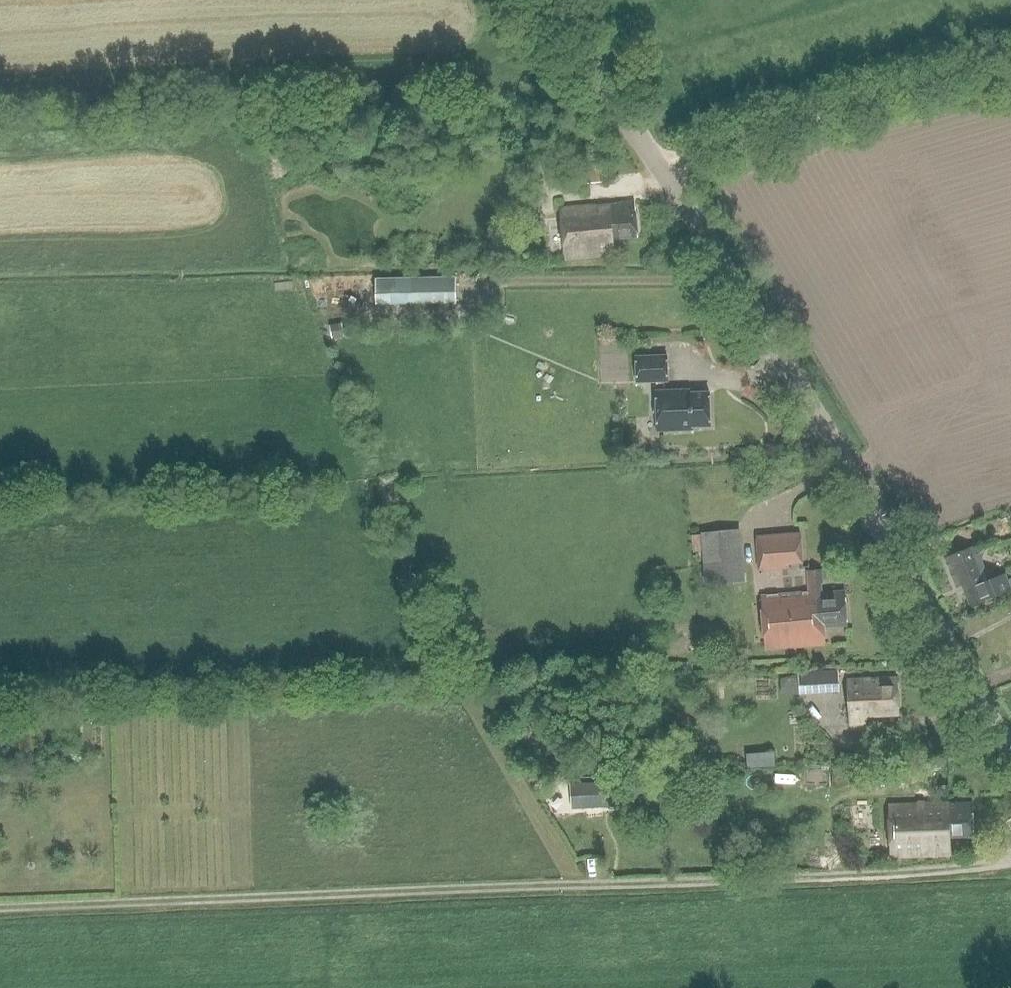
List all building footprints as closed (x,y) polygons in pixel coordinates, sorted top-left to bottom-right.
[(599,150),(576,152),(579,184),(603,181),(599,150)] [(614,240),(637,237),(634,202),(561,209),(566,260),(616,255),(614,240)] [(408,302),(456,301),(456,277),(408,278),(408,302)] [(392,279),(376,280),(376,304),(392,303),(392,279)] [(342,321),(330,323),(332,333),(344,331),(342,321)] [(637,357),(637,383),(668,382),(667,356),(637,357)] [(683,428),(711,427),(710,393),(682,393),(682,390),(656,391),(658,431),(683,431),(683,428)] [(702,550),(705,585),(744,582),(740,528),(701,531),(701,534),(691,535),(693,551),(702,550)] [(803,562),(801,532),(756,535),(758,570),(787,568),(787,563),(803,562)] [(1001,595),(1010,591),(1010,579),(1009,580),(1006,572),(988,580),(975,547),(944,559),(955,588),(962,585),(970,607),(1001,595)] [(823,628),(847,626),(844,591),(822,593),(821,570),(807,571),(808,592),(762,596),(766,650),(825,646),(823,628)] [(800,693),(840,691),(839,671),(798,674),(800,693)] [(866,716),(898,715),(896,678),(847,680),(849,725),(866,724),(866,716)] [(774,752),(746,754),(748,769),(775,767),(774,752)] [(621,780),(575,783),(577,808),(623,805),(621,780)] [(939,796),(948,796),(948,786),(939,786),(939,796)] [(949,838),(973,837),(971,803),(948,804),(948,803),(890,805),(892,857),(950,855),(949,838)]
